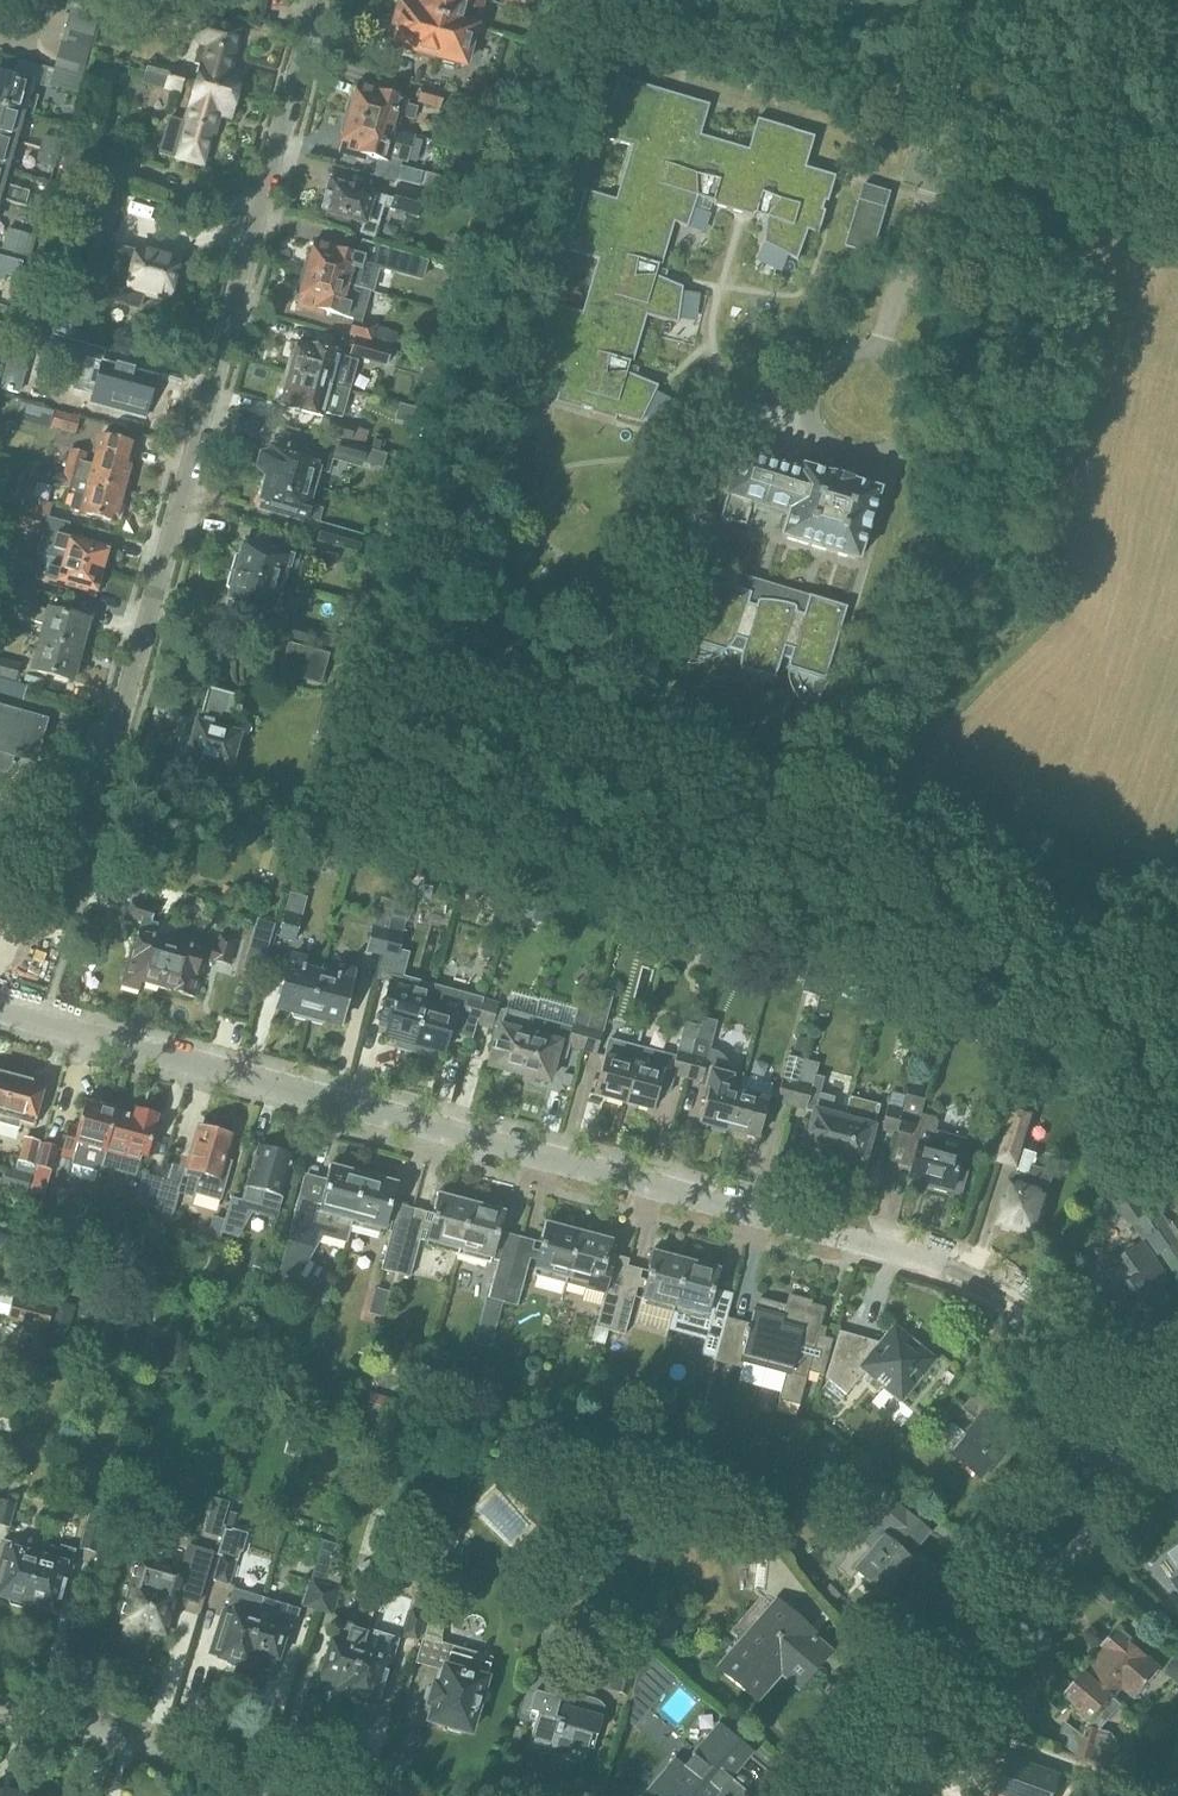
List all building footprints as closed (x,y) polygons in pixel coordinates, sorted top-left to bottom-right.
[(73,2),(99,9),(102,0),(74,0),(73,2)] [(431,14),(431,16),(461,23),(466,6),(480,9),(481,5),(482,0),(408,0),(406,7),(406,8),(431,14)] [(534,0),(506,0),(504,6),(530,14),(534,0)] [(73,2),(70,15),(96,22),(99,9),(73,2)] [(406,8),(406,7),(401,5),(391,44),(443,58),(443,60),(456,64),(456,61),(466,64),(476,27),(461,23),(431,16),(431,14),(406,8)] [(1170,8),(1155,11),(1157,21),(1166,19),(1167,25),(1177,23),(1177,8),(1170,9),(1170,8)] [(96,22),(70,15),(66,29),(92,36),(96,22)] [(193,33),(193,37),(194,40),(196,44),(199,46),(194,64),(201,66),(196,85),(197,85),(236,96),(238,97),(239,97),(244,82),(241,79),(242,75),(227,71),(229,66),(232,67),(235,53),(232,52),(239,29),(207,20),(206,22),(204,22),(200,24),(197,26),(195,29),(193,33)] [(92,36),(66,29),(62,43),(88,50),(92,36)] [(88,50),(62,43),(58,56),(84,64),(88,50)] [(58,56),(55,69),(81,77),(84,64),(58,56)] [(150,59),(147,71),(184,82),(188,70),(150,59)] [(81,77),(55,69),(51,84),(77,92),(81,77)] [(23,111),(33,114),(39,95),(29,92),(32,81),(0,71),(0,105),(23,111)] [(184,82),(147,71),(147,72),(146,71),(142,84),(181,94),(184,82)] [(687,228),(695,205),(698,197),(714,202),(724,168),(730,170),(737,146),(701,135),(710,105),(618,77),(600,137),(632,146),(619,189),(654,200),(648,220),(673,227),(675,223),(687,228)] [(359,82),(349,116),(394,129),(398,115),(414,120),(418,108),(407,105),(409,100),(386,93),(387,90),(359,82)] [(169,119),(160,154),(201,165),(210,132),(213,133),(214,131),(217,119),(214,118),(215,114),(219,115),(230,118),(231,114),(232,113),(235,113),(239,97),(238,97),(236,96),(197,85),(196,85),(190,110),(186,123),(169,119)] [(485,85),(481,103),(507,109),(511,92),(485,85)] [(442,108),(445,93),(421,88),(418,103),(442,108)] [(451,97),(445,116),(474,124),(480,105),(451,97)] [(0,105),(0,136),(14,140),(23,111),(0,105)] [(349,116),(339,152),(366,160),(367,156),(391,163),(392,159),(407,164),(415,135),(394,129),(349,116)] [(763,243),(799,261),(810,230),(821,234),(828,211),(825,210),(827,201),(830,202),(838,176),(808,167),(817,137),(758,119),(748,149),(737,146),(730,170),(724,168),(714,202),(713,205),(754,217),(755,214),(766,217),(763,243)] [(41,147),(60,152),(64,139),(44,133),(41,147)] [(0,136),(0,166),(6,168),(14,140),(0,136)] [(110,157),(69,145),(62,171),(103,183),(110,157)] [(60,152),(41,147),(37,161),(56,166),(60,152)] [(29,190),(2,182),(6,168),(0,166),(0,198),(25,205),(42,210),(47,196),(29,190)] [(440,193),(447,195),(451,180),(444,178),(401,166),(397,181),(398,181),(400,182),(440,193)] [(395,199),(333,180),(329,195),(327,194),(322,210),(364,223),(361,234),(376,238),(385,208),(419,219),(427,194),(399,185),(395,199)] [(874,255),(893,192),(865,184),(846,247),(874,255)] [(678,324),(683,287),(656,276),(659,265),(662,265),(673,227),(648,220),(654,200),(619,189),(616,200),(585,190),(567,250),(598,259),(586,301),(611,308),(610,311),(645,322),(647,316),(678,324)] [(94,226),(91,236),(110,241),(120,199),(86,191),(78,222),(94,226)] [(8,228),(2,250),(30,258),(36,236),(8,228)] [(314,241),(305,273),(346,285),(371,292),(374,293),(381,268),(414,279),(422,281),(429,260),(376,245),(362,241),(358,253),(341,248),(314,241)] [(119,248),(105,300),(139,310),(144,293),(168,300),(180,257),(139,245),(137,253),(119,248)] [(3,280),(5,274),(15,277),(20,261),(0,255),(0,280),(3,280)] [(305,273),(296,306),(322,314),(323,311),(347,318),(354,320),(362,322),(371,292),(346,285),(305,273)] [(658,386),(643,380),(627,373),(630,362),(633,362),(645,322),(610,311),(611,308),(586,301),(582,312),(551,303),(533,363),(564,372),(556,402),(581,410),(582,407),(591,410),(590,412),(616,420),(617,416),(641,422),(658,386)] [(36,327),(47,330),(73,338),(76,327),(39,317),(36,327)] [(354,320),(350,336),(355,338),(374,343),(393,348),(395,349),(399,333),(378,327),(362,322),(354,320)] [(0,322),(0,336),(8,338),(11,325),(0,322)] [(355,338),(350,356),(388,366),(393,348),(374,343),(355,338)] [(297,342),(289,373),(336,386),(348,389),(351,390),(356,371),(359,361),(349,358),(338,355),(339,351),(304,342),(303,344),(297,342)] [(20,394),(29,359),(10,354),(1,389),(20,394)] [(107,361),(103,376),(98,394),(132,403),(129,414),(144,418),(155,377),(132,371),(133,369),(107,361)] [(289,373),(280,403),(287,405),(287,408),(320,417),(321,413),(332,416),(336,417),(343,419),(351,390),(348,389),(336,386),(289,373)] [(16,421),(33,425),(38,407),(21,403),(16,421)] [(80,417),(56,411),(48,409),(45,419),(53,421),(51,428),(76,434),(80,417)] [(368,430),(331,420),(327,435),(364,445),(368,430)] [(72,447),(64,473),(124,490),(137,443),(102,433),(93,463),(83,460),(86,451),(72,447)] [(259,452),(255,469),(263,477),(266,478),(267,474),(311,485),(315,470),(328,473),(332,460),(332,459),(335,449),(330,448),(321,446),(308,442),(306,450),(275,442),(275,444),(269,443),(267,450),(259,452)] [(341,444),(338,454),(360,460),(364,461),(366,451),(367,449),(341,442),(341,444)] [(803,467),(800,474),(765,463),(766,461),(740,453),(727,495),(720,519),(745,527),(753,503),(788,514),(781,537),(858,561),(880,490),(803,467)] [(59,486),(62,473),(45,469),(45,470),(35,467),(32,479),(59,486)] [(124,490),(64,473),(60,485),(75,489),(70,507),(79,510),(79,511),(115,521),(124,490)] [(266,478),(258,507),(307,520),(307,519),(320,522),(323,510),(313,508),(318,488),(318,487),(311,485),(267,474),(266,478)] [(28,497),(25,511),(49,517),(53,503),(28,497)] [(52,558),(62,560),(102,571),(103,565),(107,563),(109,555),(107,552),(109,546),(67,535),(70,525),(19,511),(14,528),(42,535),(37,554),(50,557),(52,558)] [(363,537),(323,526),(319,543),(359,554),(363,537)] [(235,571),(279,583),(283,568),(296,572),(300,556),(244,540),(240,555),(234,556),(232,565),(235,571)] [(352,553),(318,543),(309,541),(305,559),(314,561),(314,559),(337,565),(338,563),(349,565),(352,553)] [(101,576),(102,571),(62,560),(52,558),(50,557),(44,581),(96,595),(97,589),(100,587),(102,579),(101,576)] [(279,583),(235,571),(226,603),(274,616),(287,620),(291,605),(278,602),(274,600),(279,583)] [(740,666),(740,667),(740,668),(776,679),(782,657),(790,659),(790,660),(790,661),(789,661),(789,662),(789,663),(789,664),(789,665),(789,666),(788,666),(788,667),(788,668),(825,680),(847,607),(737,573),(732,587),(714,581),(695,642),(726,652),(728,650),(730,648),(742,652),(742,653),(742,654),(741,654),(741,655),(741,656),(741,657),(741,658),(741,659),(740,660),(740,661),(740,663),(740,664),(740,666)] [(23,589),(11,586),(7,602),(34,610),(31,621),(44,625),(40,640),(79,651),(87,621),(48,610),(36,607),(40,594),(23,589)] [(319,630),(293,624),(289,639),(315,646),(315,645),(331,649),(335,636),(319,632),(319,630)] [(79,651),(40,640),(32,670),(71,681),(79,651)] [(311,649),(303,681),(322,686),(330,654),(311,649)] [(0,659),(0,677),(16,681),(21,665),(0,659)] [(208,687),(198,723),(196,723),(192,737),(188,736),(184,753),(188,754),(187,756),(227,767),(233,746),(236,734),(211,727),(213,718),(229,723),(229,720),(232,721),(237,711),(239,711),(240,707),(238,706),(239,695),(208,687)] [(16,763),(13,762),(15,753),(34,758),(34,759),(35,759),(46,720),(0,707),(0,781),(16,763)] [(469,873),(463,893),(479,898),(485,877),(469,873)] [(290,893),(279,938),(296,943),(307,897),(290,893)] [(552,900),(525,893),(520,915),(546,922),(552,900)] [(391,916),(392,916),(395,904),(396,901),(381,897),(375,926),(373,926),(367,953),(381,956),(391,916)] [(159,988),(172,943),(154,938),(158,924),(151,922),(155,908),(131,901),(127,916),(142,920),(133,954),(135,954),(132,965),(127,964),(121,986),(140,991),(141,984),(159,988)] [(407,920),(392,916),(391,916),(381,956),(398,960),(407,920)] [(172,943),(159,988),(195,998),(200,978),(197,977),(203,958),(229,965),(235,941),(221,937),(218,949),(191,942),(189,948),(172,943)] [(320,982),(322,972),(304,967),(307,958),(293,955),(279,1008),(309,1016),(311,1008),(320,982)] [(311,1008),(309,1016),(340,1024),(354,970),(339,967),(337,976),(322,972),(320,982),(311,1008)] [(385,1036),(416,1044),(429,995),(430,991),(389,980),(377,1023),(388,1026),(385,1036)] [(470,1039),(475,1022),(482,998),(469,995),(432,985),(430,991),(429,995),(416,1044),(445,1052),(450,1033),(470,1039)] [(597,1056),(603,1031),(608,1014),(613,993),(607,991),(598,988),(593,1009),(582,1052),(597,1056)] [(499,1003),(482,998),(475,1022),(492,1027),(493,1025),(500,1027),(490,1064),(520,1073),(530,1034),(535,1017),(506,1010),(505,1014),(496,1012),(499,1003)] [(821,1000),(818,1014),(828,1017),(832,1003),(821,1000)] [(577,1005),(572,1023),(566,1048),(582,1052),(593,1009),(577,1005)] [(699,1026),(686,1023),(682,1039),(695,1043),(699,1026)] [(560,1042),(530,1034),(520,1073),(550,1081),(560,1042)] [(625,1101),(639,1047),(608,1039),(594,1093),(625,1101)] [(686,1079),(695,1043),(682,1039),(672,1076),(686,1079)] [(697,1043),(695,1043),(686,1079),(710,1086),(701,1122),(730,1129),(743,1079),(744,1074),(729,1070),(730,1068),(730,1065),(729,1064),(729,1061),(728,1060),(728,1059),(726,1057),(725,1055),(724,1055),(721,1053),(719,1053),(711,1050),(712,1047),(697,1043)] [(639,1047),(625,1101),(653,1109),(663,1072),(662,1071),(667,1054),(639,1047)] [(787,1057),(784,1068),(775,1103),(791,1108),(800,1072),(803,1061),(787,1057)] [(803,1061),(800,1072),(791,1108),(814,1113),(804,1150),(835,1158),(844,1119),(829,1115),(833,1098),(819,1095),(823,1079),(815,1077),(818,1065),(803,1061)] [(13,1078),(0,1075),(0,1119),(1,1119),(13,1078)] [(43,1086),(13,1078),(1,1119),(31,1128),(43,1086)] [(743,1079),(730,1129),(760,1137),(773,1087),(762,1084),(762,1081),(751,1078),(750,1081),(743,1079)] [(911,1080),(907,1095),(910,1096),(912,1096),(921,1098),(923,1092),(921,1092),(923,1083),(913,1080),(911,1080)] [(904,1101),(896,1136),(911,1140),(905,1162),(914,1164),(910,1178),(921,1181),(920,1186),(951,1195),(961,1197),(968,1172),(958,1170),(966,1141),(937,1133),(939,1126),(935,1118),(922,1114),(925,1099),(921,1098),(912,1096),(910,1096),(907,1095),(906,1095),(904,1101)] [(850,1097),(844,1119),(835,1158),(865,1166),(875,1127),(881,1105),(850,1097)] [(889,1098),(880,1131),(896,1136),(904,1101),(889,1098)] [(62,1156),(73,1159),(71,1165),(99,1172),(100,1166),(115,1112),(85,1104),(78,1129),(69,1127),(62,1156)] [(1024,1154),(1028,1141),(1037,1112),(1028,1110),(1027,1112),(1014,1108),(997,1161),(1019,1168),(1021,1161),(1024,1154)] [(115,1113),(101,1168),(102,1168),(136,1177),(141,1157),(147,1158),(158,1118),(137,1112),(135,1118),(115,1113)] [(231,1138),(231,1137),(227,1136),(225,1132),(219,1130),(215,1133),(211,1131),(200,1128),(192,1159),(190,1158),(185,1176),(183,1175),(181,1183),(163,1178),(154,1208),(155,1208),(154,1214),(173,1219),(180,1194),(180,1193),(194,1196),(195,1192),(221,1200),(222,1195),(231,1163),(225,1161),(231,1138)] [(25,1138),(16,1170),(33,1174),(41,1142),(25,1138)] [(33,1174),(35,1175),(30,1193),(46,1197),(59,1147),(41,1142),(33,1174)] [(291,1156),(261,1147),(245,1203),(234,1200),(224,1234),(239,1238),(251,1213),(264,1216),(272,1216),(274,1217),(280,1196),(279,1196),(283,1184),(295,1187),(299,1173),(287,1169),(291,1156)] [(326,1180),(328,1180),(323,1201),(301,1195),(279,1274),(294,1278),(320,1236),(345,1243),(350,1226),(364,1175),(341,1169),(342,1166),(331,1163),(326,1180)] [(1029,1177),(1017,1173),(1000,1223),(1035,1235),(1055,1174),(1032,1166),(1029,1177)] [(7,1168),(2,1187),(28,1194),(33,1174),(16,1170),(7,1168)] [(1130,1226),(1146,1215),(1148,1214),(1119,1172),(1101,1184),(1130,1226)] [(154,1208),(163,1178),(144,1173),(136,1203),(154,1208)] [(388,1181),(364,1175),(350,1226),(382,1235),(392,1198),(393,1198),(398,1181),(388,1179),(388,1181)] [(457,1254),(471,1203),(449,1197),(449,1195),(436,1191),(432,1207),(435,1208),(425,1245),(457,1254)] [(471,1203),(457,1254),(490,1263),(499,1227),(502,1227),(507,1210),(495,1207),(494,1209),(471,1203)] [(1171,1226),(1161,1211),(1152,1217),(1177,1256),(1177,1221),(1171,1226)] [(565,1283),(579,1232),(557,1227),(557,1224),(543,1221),(539,1237),(543,1238),(533,1275),(565,1283)] [(27,1233),(0,1226),(0,1243),(22,1249),(27,1233)] [(395,1273),(405,1235),(391,1231),(381,1269),(395,1273)] [(579,1232),(565,1283),(597,1292),(607,1255),(609,1256),(614,1239),(602,1236),(601,1238),(579,1232)] [(420,1239),(405,1235),(395,1273),(410,1277),(420,1239)] [(1140,1336),(1170,1315),(1154,1292),(1170,1281),(1144,1242),(1124,1255),(1125,1256),(1102,1272),(1116,1292),(1102,1301),(1115,1320),(1125,1313),(1140,1336)] [(686,1262),(663,1256),(664,1253),(653,1250),(648,1266),(651,1267),(641,1304),(673,1313),(686,1262)] [(503,1302),(513,1264),(498,1260),(489,1299),(503,1302)] [(715,1359),(727,1317),(730,1307),(710,1302),(715,1283),(718,1284),(722,1268),(711,1265),(710,1268),(686,1262),(673,1313),(669,1328),(705,1338),(701,1356),(715,1359)] [(513,1264),(503,1302),(518,1306),(527,1268),(513,1264)] [(610,1331),(620,1292),(607,1289),(592,1342),(604,1345),(608,1331),(610,1331)] [(620,1292),(610,1331),(625,1335),(635,1296),(620,1292)] [(8,1320),(36,1327),(34,1334),(45,1336),(47,1329),(48,1330),(54,1307),(14,1297),(8,1320)] [(788,1298),(786,1304),(758,1297),(750,1326),(727,1320),(727,1317),(715,1359),(715,1362),(716,1362),(716,1359),(740,1366),(740,1369),(741,1369),(743,1362),(786,1373),(780,1397),(800,1402),(808,1372),(823,1376),(833,1339),(829,1338),(829,1336),(819,1334),(826,1308),(788,1298)] [(76,1306),(57,1300),(47,1336),(66,1342),(76,1306)] [(830,1380),(820,1392),(835,1405),(837,1406),(866,1371),(901,1399),(935,1358),(894,1323),(878,1342),(871,1351),(837,1341),(826,1377),(830,1380)] [(98,1337),(94,1350),(109,1355),(113,1342),(98,1337)] [(114,1341),(110,1358),(139,1366),(143,1348),(114,1341)] [(176,1377),(186,1381),(191,1368),(181,1365),(176,1377)] [(229,1377),(228,1390),(241,1391),(242,1378),(229,1377)] [(995,1394),(984,1385),(964,1408),(978,1419),(966,1433),(953,1423),(940,1439),(951,1448),(982,1475),(1029,1418),(997,1391),(997,1392),(995,1394)] [(410,1433),(417,1405),(371,1394),(364,1422),(410,1433)] [(215,1498),(208,1521),(209,1521),(222,1525),(223,1525),(230,1503),(229,1503),(216,1498),(215,1498)] [(10,1528),(17,1503),(0,1499),(0,1526),(10,1528)] [(108,1510),(93,1506),(91,1506),(80,1549),(96,1553),(97,1552),(99,1552),(105,1529),(104,1528),(108,1510)] [(908,1562),(910,1560),(906,1556),(915,1545),(916,1545),(929,1531),(906,1511),(887,1532),(875,1521),(836,1566),(850,1578),(856,1570),(882,1593),(901,1570),(905,1574),(913,1566),(908,1562)] [(230,1513),(226,1529),(231,1531),(231,1529),(234,1530),(238,1515),(230,1513)] [(213,1580),(231,1585),(237,1561),(238,1561),(240,1552),(243,1553),(248,1533),(234,1530),(231,1529),(231,1531),(226,1529),(224,1529),(218,1555),(219,1556),(213,1580)] [(22,1551),(24,1546),(4,1540),(0,1553),(0,1559),(4,1560),(0,1575),(0,1596),(26,1603),(40,1556),(22,1551)] [(44,1544),(40,1556),(26,1603),(59,1613),(77,1551),(63,1546),(62,1550),(44,1544)] [(141,1628),(163,1634),(174,1597),(198,1604),(213,1554),(189,1546),(181,1574),(142,1562),(141,1567),(136,1566),(132,1578),(137,1579),(130,1605),(125,1604),(121,1616),(126,1618),(125,1622),(127,1623),(124,1634),(138,1638),(141,1628)] [(756,1702),(780,1674),(798,1689),(830,1653),(812,1637),(814,1635),(808,1630),(822,1613),(772,1551),(759,1550),(754,1591),(761,1597),(729,1633),(740,1642),(717,1668),(756,1702)] [(315,1610),(323,1585),(315,1583),(312,1582),(307,1581),(300,1606),(315,1610)] [(323,1585),(315,1610),(331,1615),(338,1590),(325,1586),(323,1585)] [(830,1585),(823,1591),(834,1603),(841,1596),(830,1585)] [(257,1610),(258,1610),(262,1599),(238,1591),(234,1590),(213,1656),(241,1665),(257,1610)] [(258,1610),(257,1610),(241,1665),(253,1668),(255,1663),(273,1669),(285,1629),(292,1631),(298,1610),(262,1599),(258,1610)] [(444,1668),(439,1685),(434,1683),(428,1704),(433,1705),(429,1720),(446,1725),(448,1730),(460,1733),(465,1730),(470,1731),(479,1701),(484,1702),(489,1699),(491,1694),(488,1689),(483,1688),(490,1664),(492,1656),(452,1645),(439,1641),(447,1615),(431,1610),(432,1609),(431,1608),(415,1662),(416,1663),(417,1660),(444,1668)] [(403,1637),(420,1641),(426,1615),(409,1611),(403,1637)] [(650,1644),(673,1650),(680,1619),(657,1613),(650,1644)] [(347,1697),(364,1642),(368,1629),(337,1620),(319,1682),(339,1688),(337,1694),(347,1697)] [(1111,1698),(1112,1696),(1108,1692),(1118,1681),(1135,1696),(1158,1669),(1146,1658),(1148,1656),(1132,1641),(1130,1643),(1115,1629),(1102,1645),(1105,1648),(1083,1674),(1111,1698)] [(380,1647),(364,1642),(347,1697),(351,1698),(352,1702),(362,1705),(365,1702),(378,1706),(398,1640),(383,1636),(380,1647)] [(640,1652),(618,1647),(606,1690),(628,1696),(640,1652)] [(583,1764),(587,1748),(592,1749),(602,1715),(604,1706),(603,1705),(600,1702),(597,1700),(571,1692),(568,1701),(559,1698),(562,1689),(563,1684),(527,1674),(514,1718),(525,1721),(529,1709),(537,1711),(526,1748),(583,1764)] [(1116,1752),(1118,1742),(1111,1733),(1101,1730),(1122,1704),(1112,1696),(1111,1698),(1083,1674),(1065,1694),(1083,1710),(1080,1713),(1090,1722),(1086,1726),(1085,1726),(1077,1756),(1078,1757),(1112,1765),(1124,1768),(1128,1755),(1116,1752)] [(656,1795),(712,1795),(750,1753),(719,1725),(684,1765),(676,1758),(648,1789),(656,1795)] [(997,1795),(999,1795),(1055,1795),(1062,1776),(1010,1758),(997,1795)]
